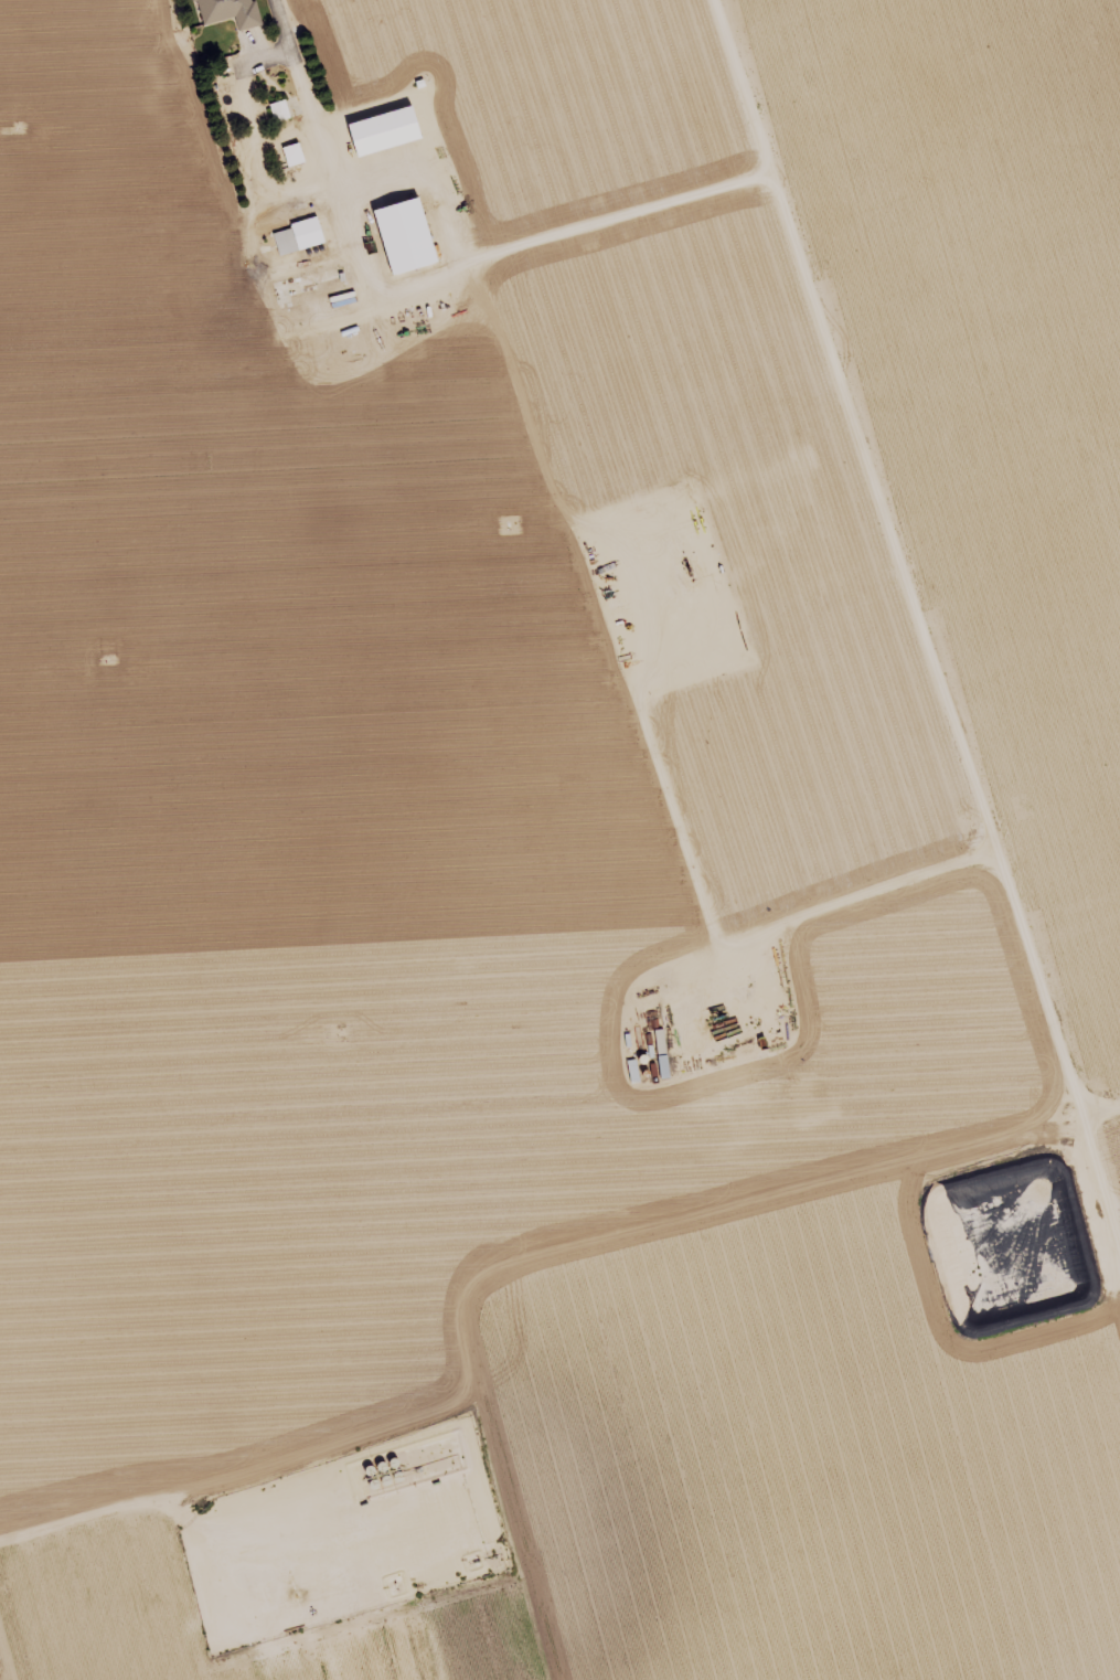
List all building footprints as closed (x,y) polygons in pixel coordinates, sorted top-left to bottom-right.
[(272,119),(288,116),(284,97),(268,101),(272,119)] [(352,154),(417,136),(407,103),(343,121),(352,154)] [(433,260),(414,194),(368,207),(387,273),(433,260)] [(271,227),(277,251),(310,243),(307,233),(318,230),(314,216),(271,227)]
